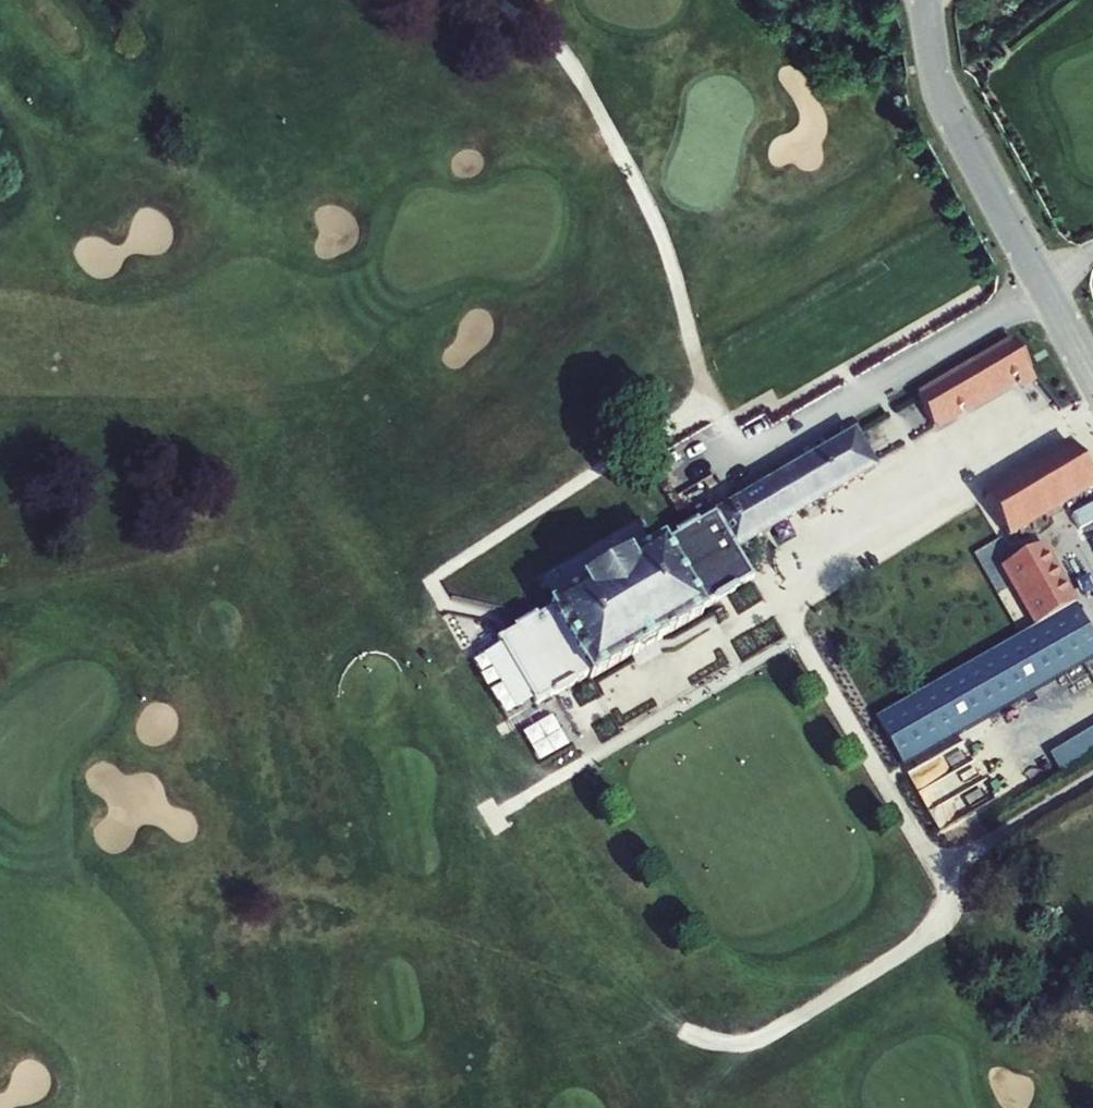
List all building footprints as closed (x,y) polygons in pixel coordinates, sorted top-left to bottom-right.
[(1015,341),(917,397),(933,426),(1031,371),(1015,341)] [(856,436),(819,458),(838,490),(875,469),(856,436)] [(984,495),(1008,536),(1092,488),(1092,478),(1074,444),(984,495)] [(819,458),(801,468),(820,501),(838,490),(819,458)] [(594,676),(700,614),(701,609),(753,580),(736,550),(820,501),(801,468),(665,546),(662,545),(659,547),(631,563),(630,560),(627,562),(583,587),(580,588),(582,591),(553,608),(550,610),(550,611),(497,641),(471,656),(507,720),(534,705),(535,706),(588,675),(590,679),(594,676)] [(1040,623),(1076,603),(1042,543),(1006,564),(1040,623)] [(876,717),(903,765),(1092,656),(1092,632),(1076,603),(1040,623),(876,717)] [(1048,750),(1058,767),(1092,747),(1092,725),(1048,750)]
